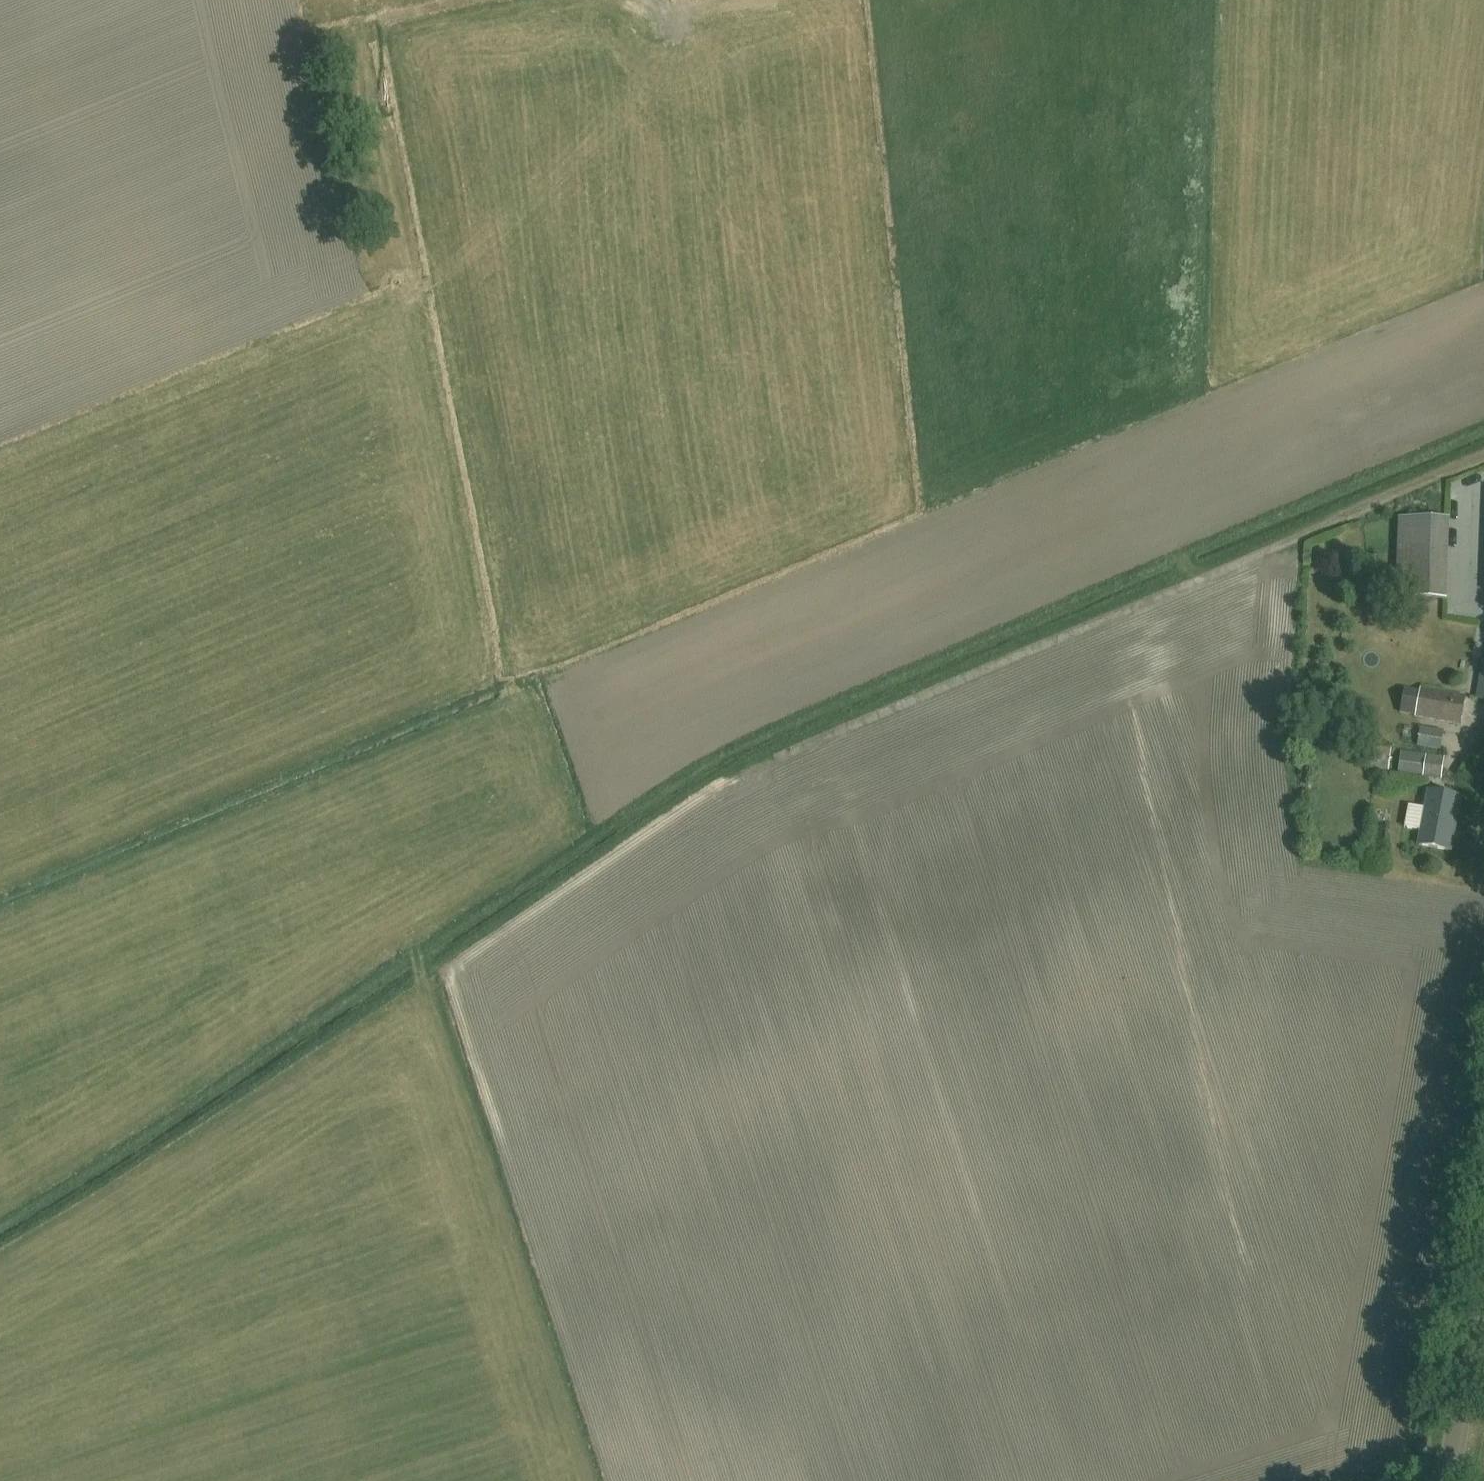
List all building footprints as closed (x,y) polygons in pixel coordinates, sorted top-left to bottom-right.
[(1450,520),(1401,518),(1399,600),(1448,601),(1450,520)] [(1483,661),(1476,700),(1483,702),(1483,661)] [(1466,711),(1468,698),(1426,690),(1423,703),(1466,711)] [(1465,729),(1469,713),(1409,700),(1406,716),(1465,729)] [(1409,726),(1408,741),(1419,742),(1420,727),(1409,726)] [(1382,748),(1380,758),(1398,762),(1400,751),(1382,748)] [(1395,772),(1396,762),(1372,761),(1371,772),(1395,772)] [(1460,798),(1428,792),(1419,846),(1451,851),(1460,798)]
